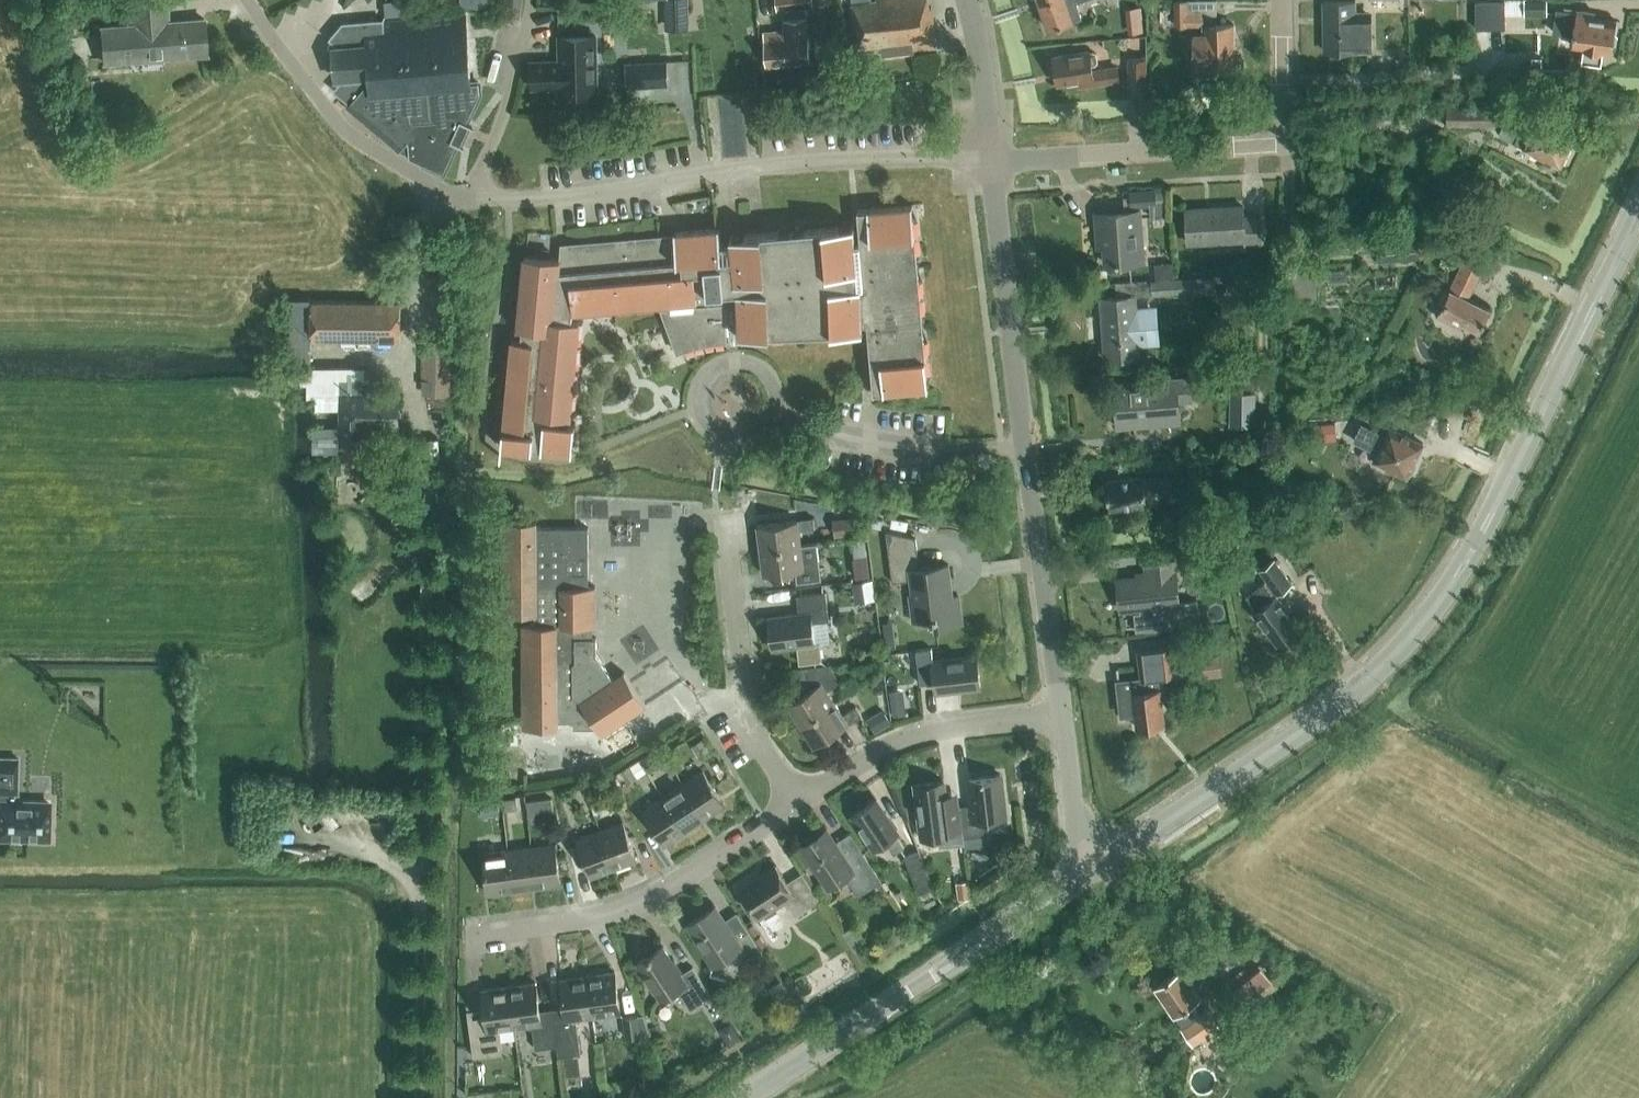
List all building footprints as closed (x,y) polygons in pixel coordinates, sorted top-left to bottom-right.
[(206,54),(204,18),(202,18),(203,19),(168,22),(166,0),(130,0),(132,25),(103,27),(103,26),(102,26),(104,62),(106,62),(105,61),(205,53),(205,54),(206,54)] [(384,1),(386,16),(410,14),(410,8),(409,0),(393,0),(384,1)] [(521,0),(506,0),(504,16),(519,17),(521,0)] [(812,0),(776,0),(777,10),(813,6),(812,0)] [(871,0),(851,0),(852,3),(857,48),(881,45),(882,53),(936,47),(931,7),(929,7),(928,0),(876,0),(871,1),(871,0)] [(1040,4),(1049,29),(1072,21),(1081,18),(1075,2),(1082,0),(1050,0),(1040,4)] [(1192,34),(1193,73),(1219,73),(1219,66),(1234,66),(1234,24),(1213,24),(1213,14),(1216,14),(1216,0),(1183,0),(1173,0),(1174,26),(1203,26),(1203,35),(1199,35),(1199,34),(1192,34)] [(1546,14),(1546,0),(1523,0),(1524,14),(1546,14)] [(1129,2),(1131,29),(1146,28),(1145,1),(1129,2)] [(1371,12),(1355,13),(1355,1),(1324,1),(1324,51),(1356,50),(1371,50),(1371,12)] [(1475,28),(1504,28),(1504,2),(1475,2),(1475,28)] [(1616,44),(1617,36),(1614,34),(1616,20),(1593,17),(1594,12),(1576,9),(1576,12),(1556,9),(1553,31),(1573,34),(1571,45),(1583,46),(1581,60),(1601,63),(1603,49),(1612,50),(1612,46),(1616,44)] [(402,147),(409,150),(409,157),(443,172),(457,143),(460,145),(470,123),(466,122),(479,93),(479,82),(471,83),(465,27),(463,15),(384,22),(384,19),(342,23),(329,38),(342,49),(332,50),(334,77),(345,76),(334,89),(349,102),(347,106),(399,150),(402,147)] [(810,62),(806,22),(806,16),(782,18),(783,31),(764,32),(767,65),(810,62)] [(52,58),(70,56),(68,34),(50,36),(52,58)] [(560,61),(531,62),(532,87),(560,85),(560,91),(597,90),(595,35),(559,36),(560,61)] [(1119,79),(1117,67),(1092,71),(1091,66),(1094,65),(1098,62),(1096,53),(1092,50),(1053,56),(1054,60),(1052,63),(1053,68),(1055,70),(1058,83),(1077,80),(1078,85),(1119,79)] [(1146,87),(1146,58),(1129,58),(1129,87),(1146,87)] [(1541,58),(1532,58),(1532,61),(1532,69),(1541,69),(1541,58)] [(628,87),(667,85),(666,61),(626,64),(628,87)] [(869,103),(890,101),(889,89),(868,91),(869,103)] [(1495,124),(1495,105),(1447,104),(1446,124),(1495,124)] [(1560,164),(1573,137),(1536,119),(1535,122),(1526,118),(1523,125),(1507,117),(1499,133),(1524,145),(1524,146),(1560,164)] [(1166,203),(1165,189),(1128,193),(1129,207),(1166,203)] [(912,204),(857,209),(859,224),(720,237),(719,227),(674,231),(675,237),(567,246),(568,260),(524,256),(517,328),(522,329),(521,339),(511,339),(501,447),(572,453),(575,422),(569,422),(569,417),(570,417),(579,321),(571,320),(573,311),(663,303),(680,348),(676,350),(677,352),(688,348),(699,345),(710,342),(715,341),(721,341),(727,340),(726,335),(868,329),(873,393),(928,389),(912,204)] [(1244,244),(1262,243),(1260,215),(1243,216),(1243,206),(1185,209),(1188,242),(1244,239),(1244,244)] [(1140,211),(1130,212),(1095,215),(1096,232),(1102,232),(1105,263),(1134,260),(1144,259),(1140,211)] [(1421,258),(1419,240),(1376,244),(1377,263),(1421,258)] [(1479,330),(1490,308),(1468,297),(1485,261),(1467,252),(1437,314),(1461,326),(1464,322),(1479,330)] [(1174,279),(1172,260),(1154,261),(1155,280),(1174,279)] [(1194,272),(1195,286),(1220,285),(1219,271),(1194,272)] [(1152,294),(1190,291),(1189,278),(1174,279),(1155,280),(1151,280),(1151,283),(1152,294)] [(1151,283),(1151,280),(1115,283),(1116,296),(1134,295),(1152,294),(1151,283)] [(1156,305),(1135,307),(1134,295),(1116,296),(1101,297),(1105,359),(1139,356),(1138,344),(1159,342),(1156,305)] [(312,339),(311,300),(311,298),(291,298),(290,358),(311,358),(311,339),(312,339)] [(400,340),(401,301),(311,300),(312,339),(400,340)] [(449,393),(450,339),(424,340),(423,340),(422,394),(449,393)] [(1249,369),(1248,359),(1234,360),(1235,371),(1249,369)] [(1178,399),(1191,398),(1189,378),(1114,384),(1117,425),(1180,420),(1178,399)] [(1254,427),(1253,393),(1228,394),(1229,427),(1254,427)] [(342,395),(342,444),(380,444),(380,425),(395,425),(395,395),(377,395),(342,395)] [(1317,440),(1335,439),(1334,424),(1316,425),(1317,440)] [(1414,460),(1422,442),(1389,426),(1385,435),(1361,424),(1354,440),(1377,451),(1374,459),(1376,460),(1376,463),(1381,465),(1383,463),(1406,475),(1408,471),(1412,470),(1415,463),(1414,460)] [(1170,475),(1160,476),(1144,477),(1144,476),(1106,480),(1109,509),(1147,505),(1145,490),(1161,489),(1171,488),(1170,475)] [(1185,522),(1183,508),(1164,511),(1166,525),(1185,522)] [(863,514),(840,517),(843,535),(866,532),(863,514)] [(757,524),(760,549),(800,544),(799,530),(814,528),(813,517),(757,524)] [(589,637),(589,626),(595,626),(595,586),(588,586),(588,527),(536,527),(536,521),(502,521),(503,614),(535,613),(535,625),(523,625),(523,728),(557,728),(557,721),(573,721),(573,728),(598,728),(602,733),(646,704),(624,671),(613,679),(596,653),(596,637),(589,637)] [(935,628),(962,625),(958,596),(952,597),(948,564),(919,567),(915,537),(885,531),(892,582),(910,580),(915,620),(934,617),(935,628)] [(800,544),(760,549),(763,574),(795,570),(797,582),(821,579),(816,542),(800,544)] [(867,556),(853,557),(856,577),(869,575),(867,556)] [(1266,580),(1262,583),(1246,594),(1256,608),(1253,610),(1267,630),(1269,628),(1279,642),(1284,639),(1287,639),(1292,636),(1292,633),(1297,629),(1287,616),(1289,614),(1275,594),(1291,583),(1273,558),(1257,570),(1266,580)] [(1117,579),(1120,609),(1139,607),(1140,611),(1133,612),(1134,614),(1138,614),(1140,625),(1199,619),(1197,604),(1198,604),(1198,600),(1179,602),(1174,559),(1145,562),(1147,576),(1117,579)] [(874,594),(872,580),(857,582),(858,590),(866,595),(874,594)] [(797,646),(799,663),(821,660),(819,643),(814,643),(812,623),(829,620),(825,591),(796,595),(798,613),(768,616),(772,649),(797,646)] [(894,634),(884,635),(886,648),(896,647),(894,634)] [(936,692),(980,687),(977,655),(933,660),(931,647),(916,649),(920,683),(935,682),(936,692)] [(1123,713),(1135,712),(1137,727),(1140,727),(1143,730),(1146,729),(1150,729),(1152,726),(1164,724),(1158,677),(1171,676),(1168,647),(1137,651),(1141,679),(1142,684),(1120,687),(1118,668),(1116,668),(1122,719),(1124,719),(1123,713)] [(1221,674),(1218,655),(1200,657),(1203,677),(1221,674)] [(787,704),(800,725),(834,702),(827,690),(840,682),(829,664),(800,667),(801,683),(812,682),(814,686),(787,704)] [(906,713),(904,701),(891,703),(893,715),(906,713)] [(834,702),(800,725),(814,746),(861,715),(856,706),(842,714),(834,702)] [(890,723),(881,709),(866,718),(875,732),(890,723)] [(518,743),(518,722),(501,722),(502,743),(518,743)] [(708,751),(701,739),(691,746),(698,757),(708,751)] [(649,771),(661,764),(653,751),(642,758),(649,771)] [(0,801),(0,836),(48,838),(49,803),(15,802),(15,793),(17,793),(18,758),(0,757),(0,792),(2,792),(1,801),(0,801)] [(646,775),(639,763),(628,770),(635,782),(646,775)] [(682,784),(705,818),(725,804),(703,770),(682,784)] [(986,819),(1005,817),(1000,774),(969,778),(972,804),(959,805),(963,837),(988,834),(986,819)] [(945,795),(943,781),(915,784),(920,823),(936,821),(939,846),(964,843),(958,793),(945,795)] [(663,797),(685,831),(705,818),(682,784),(663,797)] [(482,815),(500,813),(497,797),(480,800),(482,815)] [(505,809),(517,808),(516,797),(504,798),(505,809)] [(553,810),(552,797),(525,800),(527,813),(537,812),(553,810)] [(665,844),(685,831),(663,797),(642,810),(665,844)] [(894,853),(904,847),(895,834),(897,833),(876,800),(852,815),(874,848),(885,841),(894,853)] [(600,830),(614,868),(637,859),(623,821),(600,830)] [(591,876),(614,868),(600,830),(577,838),(591,876)] [(862,853),(847,863),(827,831),(803,848),(827,884),(844,873),(859,895),(881,880),(862,853)] [(531,846),(536,887),(560,884),(555,843),(531,846)] [(507,849),(513,890),(536,887),(531,846),(507,849)] [(489,893),(513,890),(507,849),(483,852),(489,893)] [(917,851),(902,857),(917,893),(932,887),(917,851)] [(795,916),(820,900),(802,872),(787,882),(776,865),(739,890),(757,917),(784,899),(795,916)] [(956,882),(958,898),(970,897),(968,881),(956,882)] [(741,967),(763,953),(748,931),(736,939),(714,906),(687,924),(696,938),(694,939),(710,963),(730,950),(741,967)] [(690,1009),(712,995),(692,966),(681,974),(662,945),(637,962),(661,999),(677,988),(690,1009)] [(1222,952),(1215,945),(1206,948),(1204,958),(1212,964),(1220,961),(1222,952)] [(1281,980),(1266,963),(1260,968),(1258,966),(1228,991),(1240,1005),(1270,980),(1275,985),(1281,980)] [(1192,1043),(1219,1025),(1208,1010),(1201,1015),(1193,1003),(1200,998),(1180,969),(1154,987),(1174,1016),(1175,1016),(1183,1027),(1182,1028),(1192,1043)] [(588,975),(593,1016),(620,1012),(614,971),(588,975)] [(575,1019),(593,1016),(588,975),(561,978),(565,1008),(552,1010),(557,1045),(556,1045),(558,1057),(580,1054),(575,1019)] [(800,991),(805,992),(810,989),(811,984),(808,980),(803,979),(798,981),(797,987),(800,991)] [(535,1048),(556,1045),(557,1045),(552,1010),(540,1012),(536,982),(509,985),(514,1027),(532,1024),(535,1048)] [(498,1029),(514,1027),(509,985),(482,989),(486,1019),(469,1021),(473,1056),(502,1053),(498,1029)] [(646,1035),(644,1015),(623,1017),(625,1038),(646,1035)] [(730,1026),(718,1034),(728,1049),(740,1041),(730,1026)] [(579,1075),(577,1057),(562,1059),(564,1077),(579,1075)]
